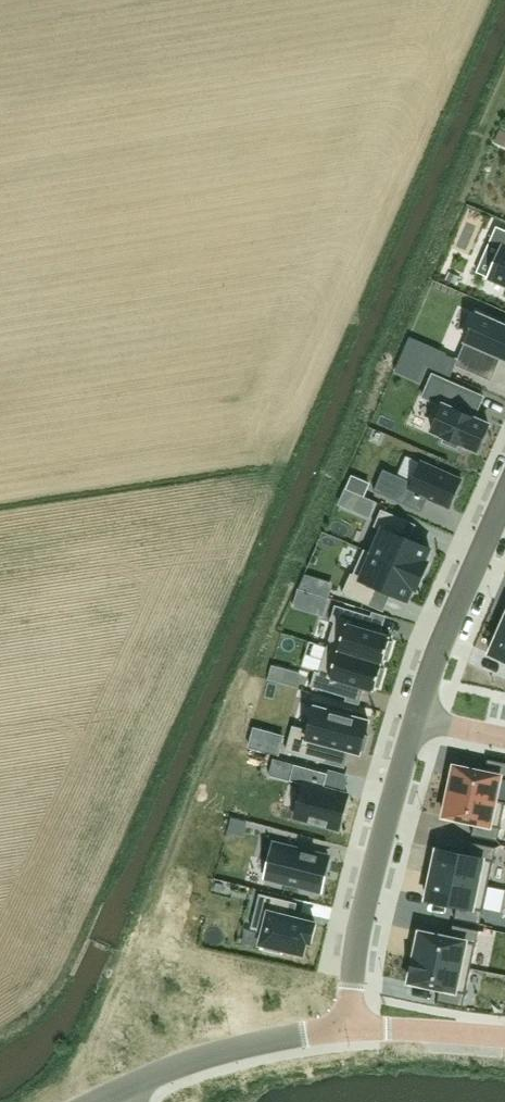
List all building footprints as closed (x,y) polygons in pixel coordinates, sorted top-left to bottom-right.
[(489,278),(504,285),(504,230),(497,226),(491,240),(503,245),(489,278)] [(488,372),(496,354),(504,358),(504,325),(478,313),(458,359),(488,372)] [(444,357),(439,370),(450,375),(456,362),(444,357)] [(433,374),(423,397),(443,406),(432,431),(446,436),(443,442),(458,448),(460,443),(478,451),(489,424),(475,417),(472,416),(474,411),(461,405),(468,389),(433,374)] [(384,469),(374,491),(422,512),(428,498),(450,507),(462,480),(421,461),(412,481),(384,469)] [(371,482),(353,474),(347,487),(365,495),(371,482)] [(363,496),(357,510),(369,515),(375,501),(363,496)] [(364,549),(364,550),(423,576),(429,561),(425,560),(431,548),(403,536),(409,521),(382,509),(374,526),(382,530),(373,553),(364,549)] [(343,593),(370,605),(378,587),(392,593),(408,600),(413,588),(417,590),(423,576),(364,550),(354,574),(351,573),(343,593)] [(391,636),(381,633),(368,629),(372,616),(371,616),(336,605),(331,620),(335,622),(327,647),(383,663),(384,659),(388,660),(394,642),(390,641),(391,636)] [(490,653),(504,659),(504,631),(501,629),(490,653)] [(352,684),(365,688),(374,691),(376,686),(380,687),(385,669),(381,668),(383,663),(327,647),(320,672),(316,671),(311,686),(347,697),(348,697),(352,684)] [(269,679),(299,687),(303,675),(272,667),(269,679)] [(287,751),(325,762),(330,745),(350,750),(360,753),(361,750),(365,751),(369,736),(365,735),(369,720),(316,706),(309,730),(294,726),(287,751)] [(450,791),(504,802),(504,801),(496,799),(501,775),(504,776),(504,763),(488,759),(486,772),(455,765),(450,791)] [(295,764),(290,781),(304,784),(295,817),(339,828),(348,795),(324,788),(328,773),(295,764)] [(444,816),(475,823),(472,835),(498,841),(504,806),(504,802),(450,791),(444,816)] [(438,848),(432,874),(488,885),(496,847),(471,842),(468,855),(438,848)] [(266,877),(321,891),(329,857),(274,843),(266,877)] [(432,874),(427,899),(458,905),(455,918),(480,924),(488,885),(432,874)] [(315,923),(294,917),(288,916),(292,901),(260,893),(251,928),(264,931),(261,943),(265,945),(264,949),(281,953),(282,949),(303,954),(306,941),(311,942),(315,923)] [(420,931),(415,957),(471,968),(479,930),(454,925),(451,938),(420,931)] [(415,957),(410,982),(440,988),(438,1001),(463,1006),(471,968),(415,957)]
